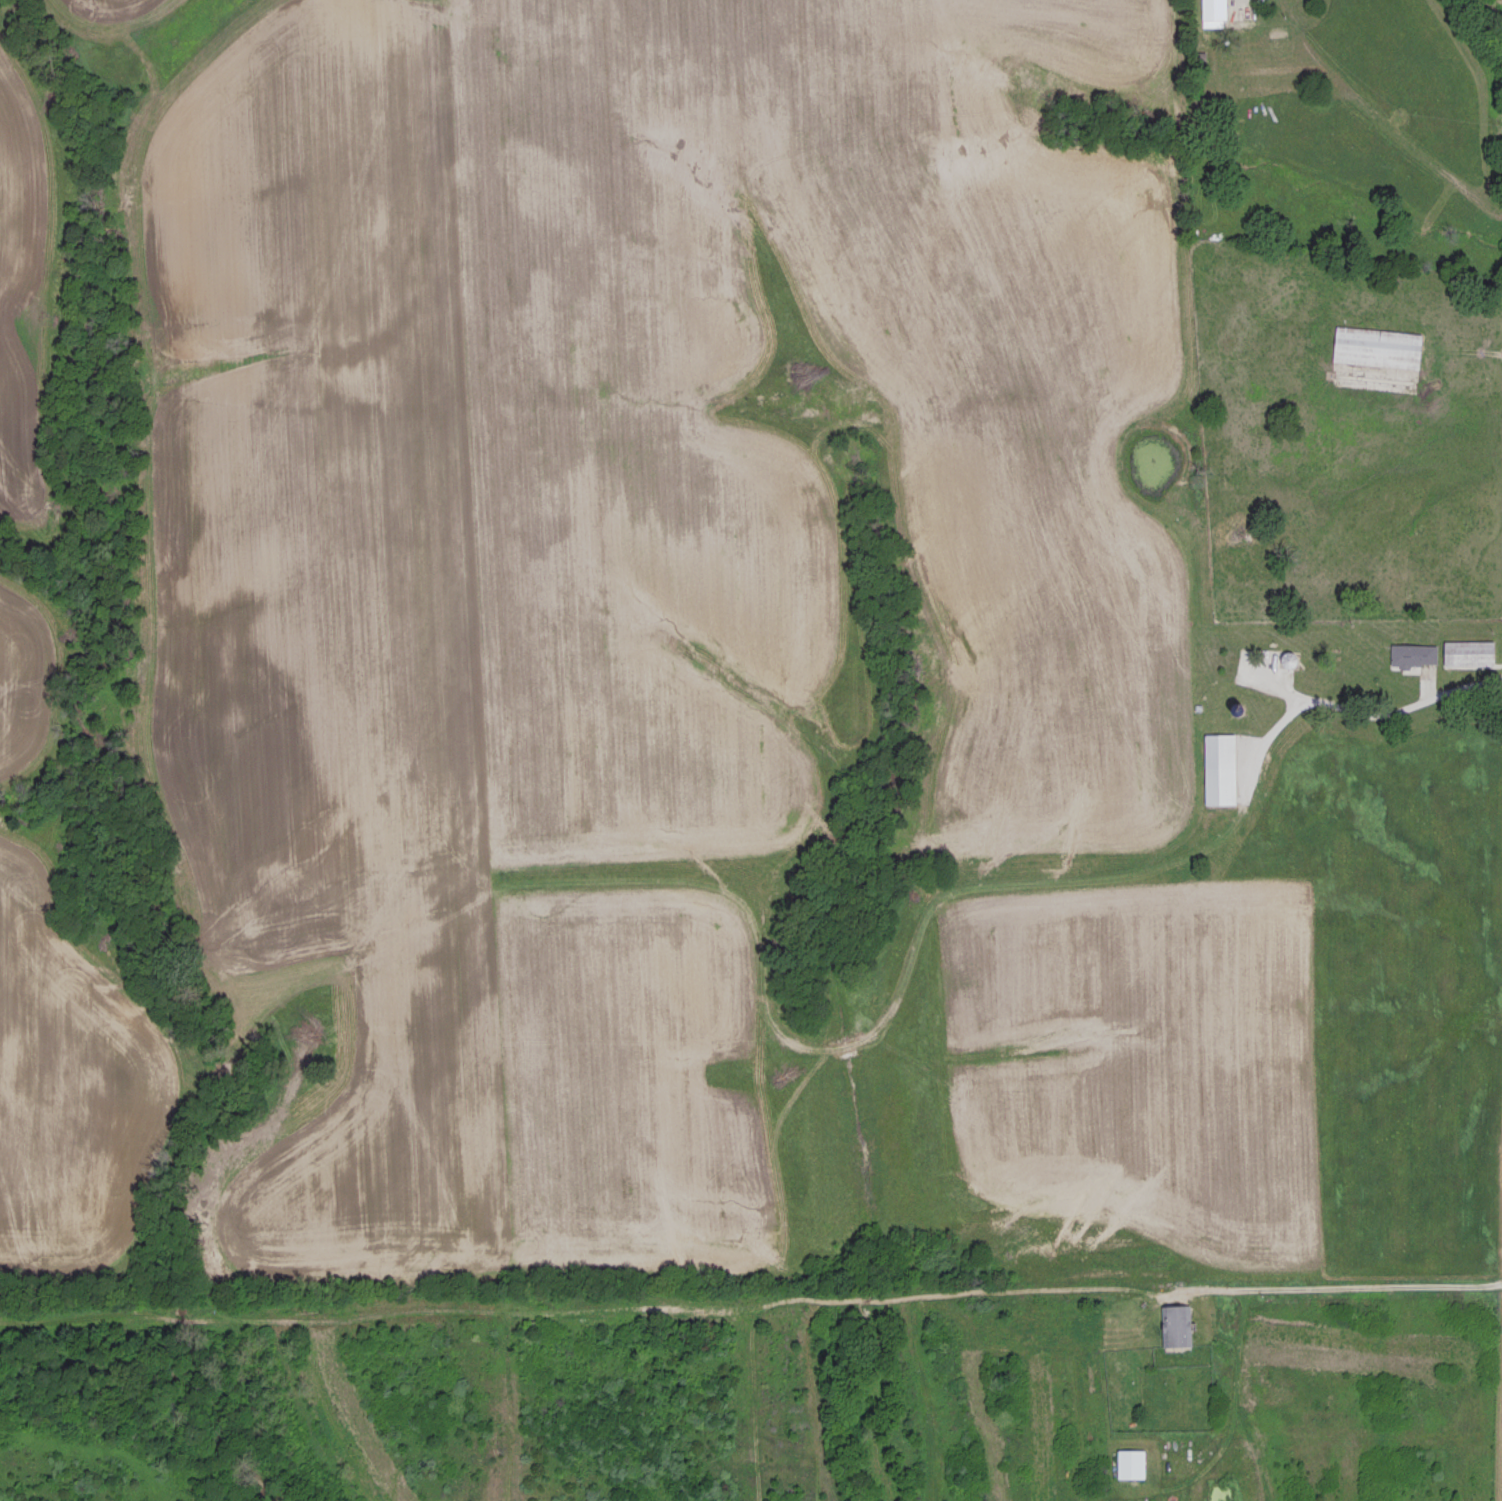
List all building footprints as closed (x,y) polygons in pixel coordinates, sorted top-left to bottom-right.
[(1240,24),(1240,17),(1248,17),(1248,0),(1210,0),(1210,19),(1221,19),(1221,24),(1240,24)] [(1425,332),(1336,325),(1333,361),(1423,367),(1425,332)] [(1444,640),(1444,664),(1498,664),(1498,640),(1444,640)] [(1392,665),(1439,665),(1439,644),(1392,644),(1392,665)] [(1284,651),(1282,664),(1294,666),(1296,653),(1284,651)] [(1238,733),(1206,733),(1206,804),(1239,803),(1238,733)] [(1192,1303),(1165,1303),(1165,1344),(1192,1344),(1192,1303)] [(1147,1477),(1147,1447),(1119,1447),(1119,1477),(1147,1477)]
